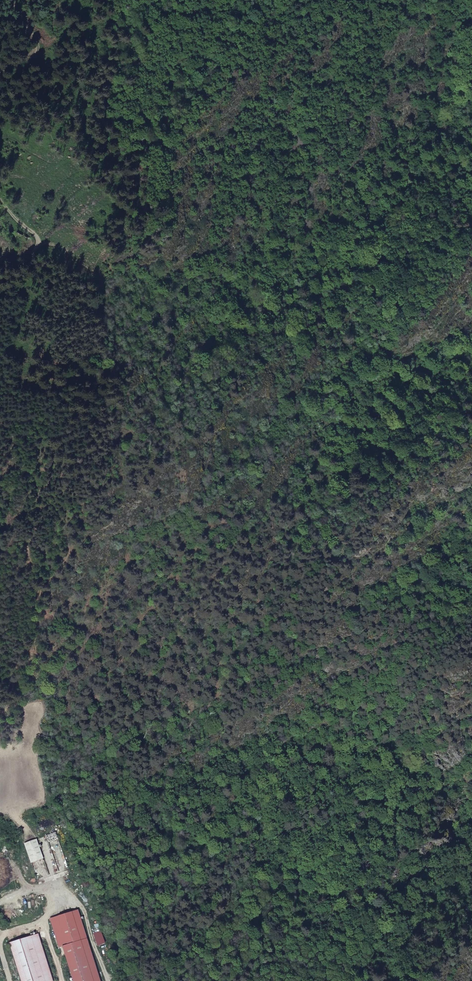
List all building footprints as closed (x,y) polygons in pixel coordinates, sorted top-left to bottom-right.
[(24,844),(31,863),(44,859),(37,839),(24,844)] [(61,950),(64,948),(75,980),(102,980),(79,911),(51,920),(61,950)] [(94,934),(98,946),(104,944),(100,932),(94,934)] [(10,944),(22,980),(54,980),(39,934),(10,944)]
